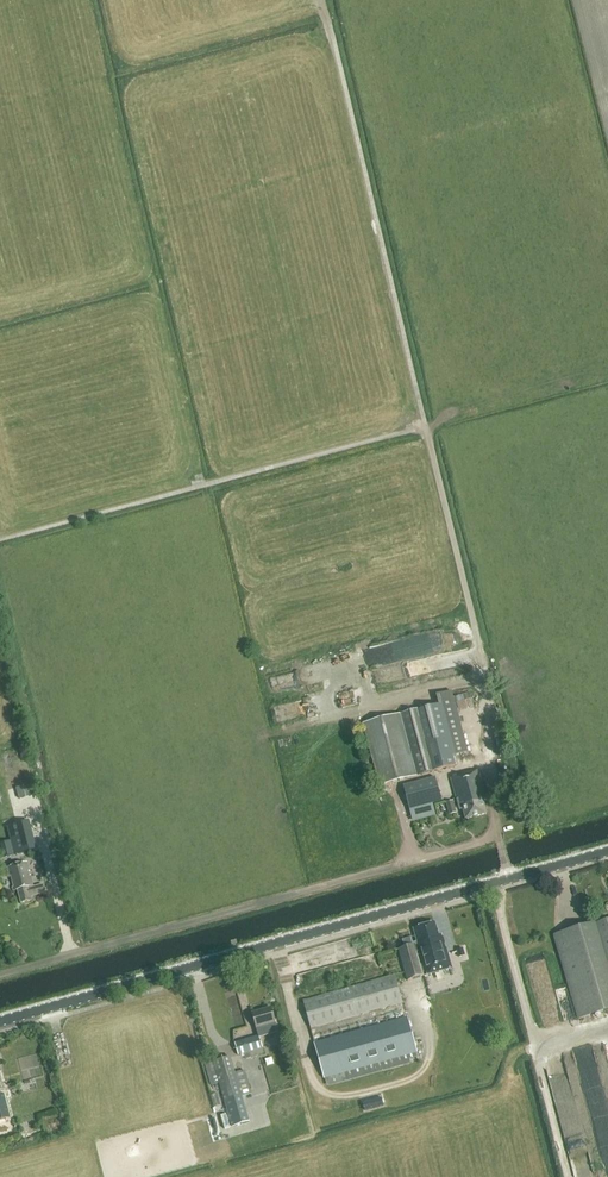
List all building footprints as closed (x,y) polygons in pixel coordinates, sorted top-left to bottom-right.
[(468,650),(460,651),(461,661),(469,661),(468,650)] [(307,670),(272,675),(273,688),(308,683),(307,670)] [(417,709),(363,723),(379,786),(418,776),(418,775),(458,764),(455,755),(467,752),(452,691),(437,695),(439,705),(418,710),(417,709)] [(455,695),(458,708),(471,705),(469,693),(455,695)] [(460,810),(463,809),(466,819),(487,814),(483,800),(487,800),(480,771),(451,778),(460,810)] [(435,777),(403,785),(409,808),(441,800),(435,777)] [(446,802),(449,815),(456,813),(453,800),(446,802)] [(26,821),(7,826),(14,855),(33,850),(26,821)] [(30,896),(44,892),(42,884),(33,886),(26,863),(8,867),(14,891),(18,890),(22,903),(31,900),(30,896)] [(578,1019),(607,1010),(607,965),(607,964),(607,918),(553,935),(578,1019)] [(404,947),(399,949),(408,981),(424,976),(451,968),(445,947),(444,947),(443,944),(444,944),(442,934),(438,935),(435,922),(414,928),(418,943),(413,944),(411,937),(402,940),(404,947)] [(394,975),(303,1001),(311,1028),(402,1003),(394,975)] [(252,1013),(259,1036),(259,1037),(278,1031),(271,1008),(252,1013)] [(325,1078),(417,1053),(407,1017),(315,1043),(325,1078)] [(245,1026),(235,1029),(236,1035),(247,1033),(245,1026)] [(259,1037),(259,1036),(235,1043),(238,1055),(244,1053),(245,1058),(264,1053),(259,1037)] [(23,1077),(44,1074),(42,1053),(21,1055),(23,1077)] [(212,1057),(208,1058),(215,1084),(219,1082),(225,1101),(232,1126),(249,1122),(241,1096),(251,1094),(245,1070),(235,1073),(230,1056),(213,1061),(212,1057)] [(10,1117),(4,1093),(1,1094),(0,1091),(0,1120),(10,1117)]
